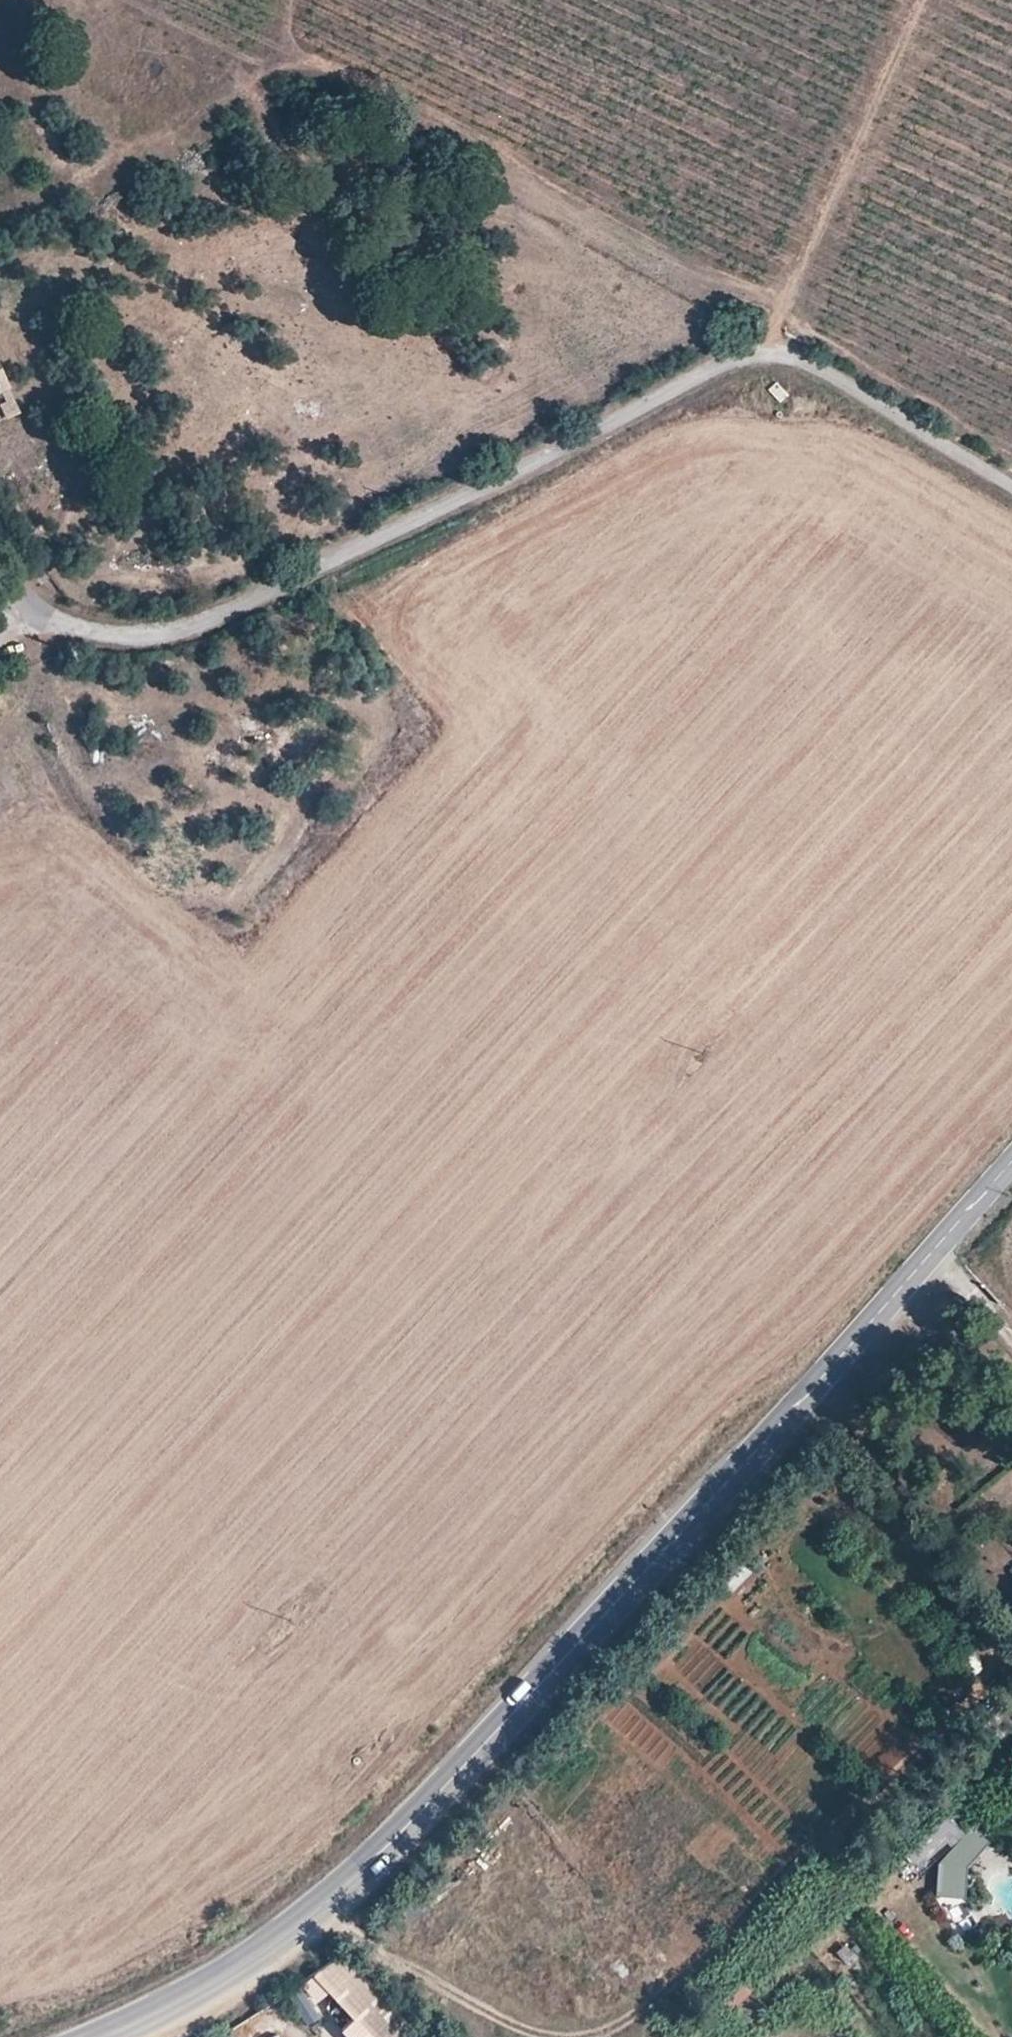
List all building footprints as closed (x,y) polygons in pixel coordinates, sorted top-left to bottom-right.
[(0,389),(0,393),(5,403),(0,405),(0,417),(2,422),(20,414),(6,386),(0,389)] [(729,1595),(757,1568),(744,1554),(715,1580),(729,1595)] [(899,1851),(914,1866),(956,1824),(942,1809),(899,1851)] [(971,1825),(937,1862),(960,1864),(957,1897),(964,1897),(966,1864),(988,1840),(971,1825)] [(960,1864),(937,1862),(934,1895),(957,1897),(960,1864)] [(320,1979),(353,2018),(381,1994),(347,1955),(320,1979)] [(296,1983),(281,1993),(301,2023),(316,2013),(296,1983)] [(353,2018),(370,2036),(409,2036),(414,2032),(381,1994),(353,2018)]
